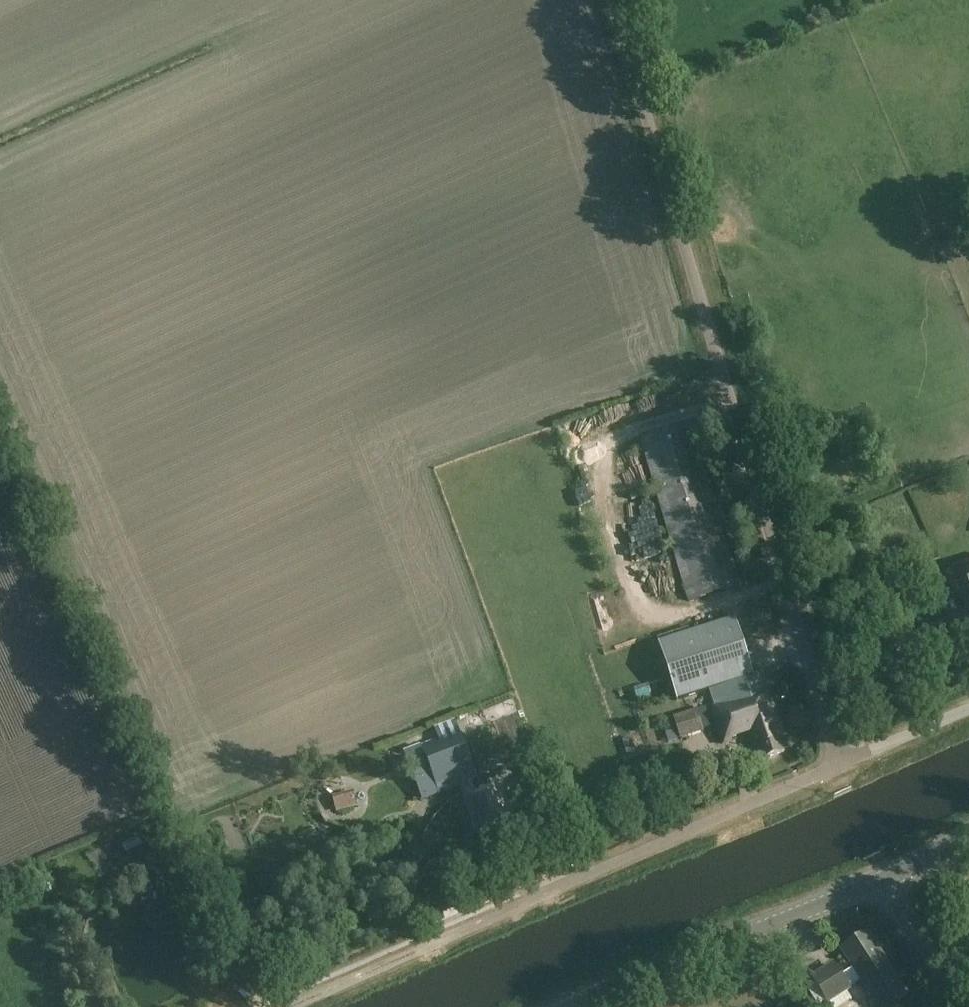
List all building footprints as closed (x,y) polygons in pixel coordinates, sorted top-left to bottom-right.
[(740,589),(692,427),(642,442),(690,604),(740,589)] [(637,521),(657,511),(647,492),(628,501),(637,521)] [(949,572),(966,611),(953,616),(963,640),(968,637),(968,564),(949,572)] [(752,679),(735,622),(658,644),(675,702),(706,693),(711,711),(709,711),(720,747),(728,744),(729,740),(745,734),(750,751),(746,752),(750,765),(781,756),(772,727),(775,726),(761,677),(752,679)] [(704,732),(697,711),(674,718),(680,739),(704,732)] [(439,738),(403,753),(408,765),(412,764),(426,798),(459,785),(467,803),(489,857),(524,843),(500,785),(476,794),(471,782),(477,779),(459,733),(440,740),(439,738)] [(357,791),(334,798),(339,817),(362,810),(357,791)] [(867,934),(842,949),(854,967),(841,976),(835,966),(813,980),(827,1001),(862,979),(880,1006),(890,1006),(907,996),(867,934)] [(858,1003),(854,993),(834,1001),(837,1006),(849,1006),(858,1003)]
